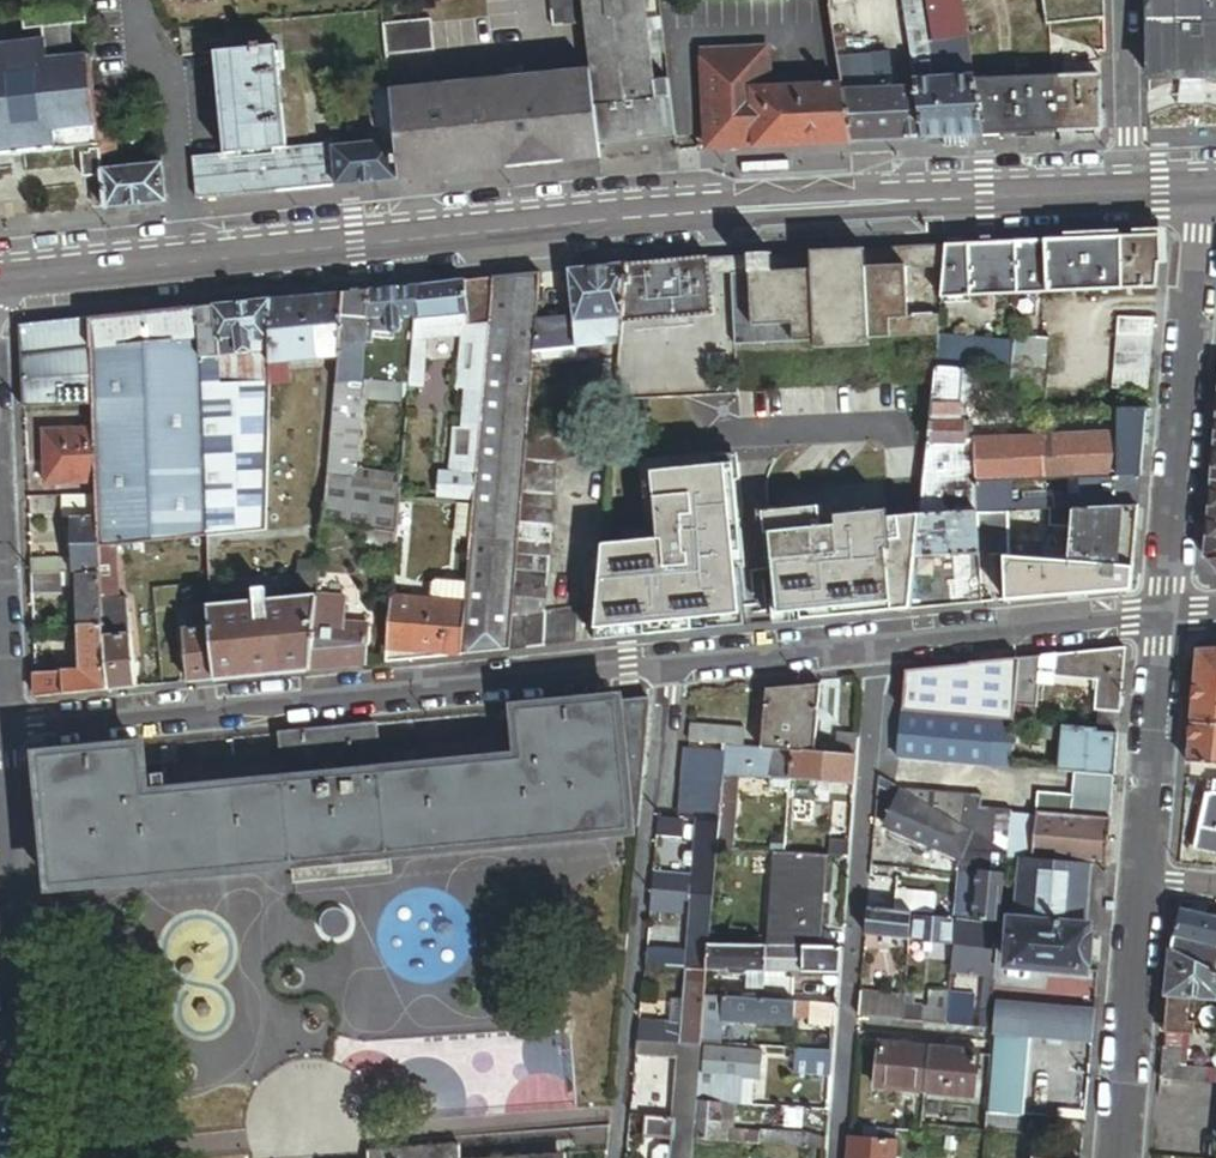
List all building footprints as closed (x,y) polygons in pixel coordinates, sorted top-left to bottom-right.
[(584,0),(551,0),(554,30),(587,26),(584,0)] [(587,26),(593,74),(601,146),(662,140),(656,84),(646,0),(584,0),(587,26)] [(844,91),(846,93),(870,91),(868,77),(869,77),(855,0),(830,0),(844,91)] [(914,67),(935,65),(931,42),(925,0),(904,0),(914,67)] [(931,42),(938,41),(932,0),(925,0),(931,42)] [(972,39),(966,0),(932,0),(938,41),(958,40),(972,39)] [(1149,78),(1191,77),(1215,77),(1215,0),(1148,0),(1149,78)] [(85,8),(75,10),(25,16),(27,31),(44,30),(70,27),(87,25),(85,8)] [(432,22),(383,27),(387,59),(436,54),(432,22)] [(98,147),(92,93),(94,92),(90,57),(74,59),(70,27),(44,30),(45,41),(27,43),(0,46),(0,157),(22,155),(71,150),(81,149),(98,147)] [(45,41),(44,30),(27,31),(27,43),(45,41)] [(961,64),(958,40),(938,41),(931,42),(935,65),(961,64)] [(226,154),(289,148),(279,45),(216,51),(226,154)] [(853,145),(844,91),(771,93),(769,60),(738,61),(728,62),(704,63),(709,152),(853,145)] [(914,67),(917,81),(971,79),(968,63),(961,64),(935,65),(914,67)] [(1082,78),(1103,77),(1103,65),(1082,65),(1082,78)] [(601,146),(593,74),(422,92),(429,169),(601,149),(601,146)] [(1082,78),(1055,79),(1058,134),(1104,132),(1103,77),(1082,78)] [(917,81),(918,89),(926,140),(986,138),(978,84),(977,78),(971,79),(917,81)] [(1058,134),(1055,79),(978,84),(986,138),(1058,134)] [(676,139),(670,82),(656,84),(662,140),(676,139)] [(846,93),(844,91),(853,145),(926,140),(918,89),(870,91),(846,93)] [(98,147),(99,157),(117,155),(114,120),(109,121),(105,91),(94,92),(92,93),(98,147)] [(429,169),(422,92),(391,96),(393,117),(399,172),(429,169)] [(337,187),(400,181),(399,172),(393,117),(377,118),(378,132),(386,131),(387,143),(334,149),(337,187)] [(193,158),(197,200),(337,187),(334,149),(333,144),(289,148),(226,154),(193,158)] [(101,171),(99,157),(98,147),(81,149),(84,179),(85,178),(89,178),(90,179),(102,178),(101,171)] [(400,181),(603,162),(601,149),(429,169),(399,172),(400,181)] [(71,154),(71,150),(22,155),(24,174),(31,173),(32,170),(32,162),(69,158),(70,157),(71,154)] [(105,209),(167,203),(163,165),(101,171),(102,178),(102,186),(105,208),(105,209)] [(105,208),(102,186),(92,187),(95,209),(105,208)] [(1161,236),(1046,241),(1048,294),(1156,290),(1161,236)] [(1014,243),(1016,295),(1048,294),(1046,241),(1014,243)] [(941,299),(1016,295),(1014,243),(946,245),(941,299)] [(767,253),(729,254),(729,348),(803,346),(856,344),(930,339),(934,245),(863,248),(853,248),(800,249),(800,258),(764,260),(767,253)] [(628,264),(623,322),(714,314),(708,256),(628,264)] [(622,335),(623,322),(628,264),(570,271),(573,304),(578,347),(608,343),(607,337),(622,335)] [(534,352),(537,308),(540,274),(492,279),(485,371),(474,504),(471,534),(468,583),(466,603),(468,603),(464,654),(511,649),(528,423),(533,367),(534,352)] [(475,370),(485,371),(492,279),(418,286),(416,315),(414,343),(426,342),(460,339),(477,337),(475,370)] [(415,315),(416,315),(418,286),(370,291),(366,345),(365,345),(362,381),(401,384),(408,385),(415,315)] [(366,345),(370,291),(344,294),(340,348),(365,345),(366,345)] [(272,301),(270,352),(270,365),(338,358),(340,348),(344,294),(272,301)] [(272,301),(198,309),(199,339),(200,360),(270,352),(272,301)] [(573,304),(537,308),(534,352),(578,347),(573,304)] [(198,309),(91,320),(91,330),(92,350),(199,339),(198,309)] [(1114,389),(1149,390),(1154,319),(1119,317),(1114,389)] [(19,327),(20,337),(91,330),(91,320),(19,327)] [(92,350),(91,330),(20,337),(21,355),(91,350),(92,350)] [(962,370),(1012,374),(1014,342),(937,336),(934,368),(962,370)] [(461,503),(474,504),(485,371),(475,370),(477,337),(460,339),(456,388),(465,389),(461,428),(453,427),(449,471),(439,470),(437,499),(461,503)] [(1014,342),(1012,374),(1013,374),(1011,406),(1025,406),(1026,409),(1046,409),(1048,409),(1048,408),(1051,338),(1014,337),(1014,342)] [(208,538),(200,360),(199,339),(92,350),(95,408),(96,431),(98,484),(98,493),(99,518),(101,550),(103,549),(123,547),(208,538)] [(426,342),(414,343),(411,371),(423,373),(426,342)] [(365,345),(340,348),(338,358),(336,383),(339,383),(362,381),(365,345)] [(578,347),(534,352),(533,367),(580,361),(578,347)] [(91,350),(21,355),(23,409),(93,408),(91,350)] [(270,352),(200,360),(208,538),(266,532),(270,365),(270,352)] [(962,370),(934,368),(924,458),(920,508),(919,516),(979,514),(978,486),(1000,485),(1015,484),(1089,481),(1141,478),(1145,432),(1114,434),(966,441),(965,421),(962,421),(962,370)] [(423,373),(411,371),(410,386),(422,387),(423,373)] [(360,398),(362,381),(339,383),(333,444),(357,445),(360,398)] [(401,384),(362,381),(360,398),(399,402),(401,384)] [(1145,432),(1147,411),(1116,411),(1114,434),(1145,432)] [(611,446),(612,432),(612,430),(528,423),(511,649),(577,642),(581,606),(548,609),(559,461),(577,456),(609,459),(611,446)] [(98,484),(96,431),(44,432),(46,485),(60,485),(96,484),(98,484)] [(626,434),(612,432),(611,446),(624,447),(626,434)] [(355,476),(357,445),(333,444),(330,472),(355,476)] [(367,446),(357,445),(355,476),(354,488),(364,490),(365,466),(367,446)] [(403,448),(367,446),(365,466),(401,468),(403,448)] [(614,543),(615,557),(600,559),(593,628),(707,616),(708,628),(747,625),(741,567),(738,568),(728,463),(663,471),(665,489),(655,491),(660,538),(614,543)] [(401,468),(365,466),(364,490),(399,496),(401,468)] [(397,535),(400,496),(399,496),(364,490),(354,488),(355,476),(330,472),(328,472),(323,524),(397,535)] [(1138,508),(1141,478),(1089,481),(1088,497),(1053,497),(1054,500),(1079,499),(1079,509),(1087,508),(1087,510),(1138,508)] [(1213,481),(1206,558),(1215,568),(1215,482),(1213,481)] [(63,495),(96,493),(96,484),(60,485),(60,495),(63,495)] [(1015,484),(1000,485),(1001,513),(1016,512),(1015,484)] [(1001,513),(1000,485),(978,486),(979,514),(1001,513)] [(98,518),(96,493),(63,495),(64,519),(71,519),(98,518)] [(1054,509),(1079,509),(1079,499),(1054,500),(1054,509)] [(1018,505),(1018,512),(1026,512),(1054,511),(1054,509),(1054,500),(1023,502),(1024,505),(1018,505)] [(471,534),(474,504),(461,503),(458,533),(471,534)] [(770,521),(778,613),(801,612),(802,620),(911,607),(914,570),(915,559),(916,557),(919,516),(920,508),(770,521)] [(1054,511),(1026,512),(1026,514),(1007,515),(1007,529),(1006,559),(1013,559),(1031,561),(1057,563),(1059,553),(1069,554),(1068,563),(1133,568),(1135,546),(1133,546),(1134,544),(1135,544),(1136,533),(1135,533),(1135,532),(1136,532),(1138,508),(1087,510),(1054,511)] [(979,514),(919,516),(916,557),(915,559),(972,557),(980,557),(979,514)] [(1007,529),(1007,515),(986,515),(986,528),(1007,529)] [(102,573),(101,550),(99,518),(98,518),(71,519),(73,560),(74,574),(77,574),(102,573)] [(123,547),(103,549),(104,589),(121,588),(125,588),(123,547)] [(121,588),(104,589),(103,549),(101,550),(102,573),(104,624),(127,623),(126,598),(122,598),(121,588)] [(1059,553),(1057,563),(1068,563),(1069,554),(1059,553)] [(972,557),(915,559),(914,570),(911,607),(978,602),(982,558),(972,558),(972,557)] [(1031,561),(1013,559),(1013,560),(1006,560),(1002,600),(1028,598),(1031,561)] [(31,576),(60,575),(59,560),(31,561),(31,576)] [(59,560),(60,575),(74,574),(73,560),(59,560)] [(77,574),(79,627),(104,626),(104,624),(102,573),(77,574)] [(60,575),(31,576),(32,596),(60,594),(60,575)] [(433,583),(432,601),(466,603),(468,583),(436,581),(433,583)] [(253,589),(255,604),(270,603),(269,588),(253,589)] [(255,604),(209,609),(210,628),(215,680),(260,675),(311,670),(315,621),(316,608),(317,598),(270,603),(255,604)] [(389,627),(386,662),(395,661),(400,599),(391,598),(389,627)] [(395,661),(462,654),(466,603),(432,601),(400,599),(395,661)] [(316,608),(315,621),(332,622),(333,610),(316,608)] [(332,622),(315,621),(311,670),(366,664),(369,625),(332,622)] [(104,624),(104,626),(105,639),(128,637),(127,623),(104,624)] [(386,662),(389,627),(369,625),(366,664),(386,662)] [(79,627),(81,673),(104,672),(106,672),(105,639),(104,626),(79,627)] [(215,680),(210,628),(184,630),(188,683),(215,680)] [(105,639),(106,672),(107,691),(138,688),(135,636),(128,637),(105,639)] [(1198,651),(1192,724),(1215,726),(1215,650),(1198,651)] [(1099,711),(1118,713),(1123,651),(1054,658),(1052,677),(1096,682),(1094,711),(1099,711)] [(1052,677),(1054,658),(1040,659),(1038,681),(1051,682),(1052,677)] [(971,663),(966,718),(994,720),(1011,721),(1014,722),(1015,705),(1019,661),(1019,659),(971,663)] [(1040,659),(1019,661),(1015,705),(1036,706),(1038,681),(1040,659)] [(904,669),(901,712),(902,712),(948,716),(966,718),(971,663),(904,669)] [(36,676),(51,675),(51,664),(36,665),(36,676)] [(81,673),(51,675),(36,676),(37,699),(105,691),(104,672),(81,673)] [(762,748),(771,749),(792,751),(815,752),(820,685),(766,690),(762,748)] [(517,710),(520,734),(498,736),(378,748),(376,724),(280,734),(283,758),(164,770),(167,795),(144,797),(141,765),(139,748),(39,758),(53,886),(293,862),(295,882),(390,872),(388,854),(630,829),(638,827),(649,697),(517,710)] [(1118,733),(1119,713),(1118,713),(1099,711),(1099,722),(1098,729),(1098,732),(1116,733),(1118,733)] [(948,716),(902,712),(898,759),(944,763),(948,716)] [(966,718),(948,716),(944,763),(990,767),(990,765),(994,720),(966,718)] [(1011,721),(994,720),(990,765),(1007,766),(1011,721)] [(1098,729),(1099,722),(1090,721),(1090,728),(1098,729)] [(1192,724),(1189,763),(1215,766),(1215,726),(1192,724)] [(691,725),(690,741),(743,745),(744,729),(691,725)] [(1098,732),(1098,729),(1090,728),(1065,726),(1061,770),(1113,775),(1116,733),(1098,732)] [(856,756),(857,741),(836,740),(834,754),(856,756)] [(762,748),(722,745),(721,752),(723,753),(722,772),(737,773),(769,776),(771,749),(762,748)] [(677,749),(675,779),(719,782),(720,773),(721,752),(677,749)] [(792,751),(771,749),(769,776),(789,777),(792,751)] [(853,783),(856,756),(834,754),(815,752),(792,751),(789,777),(853,783)] [(164,770),(164,762),(141,765),(144,797),(167,795),(164,770)] [(722,772),(716,847),(731,848),(737,773),(722,772)] [(1112,799),(1114,777),(1075,773),(1073,796),(1112,799)] [(788,788),(789,777),(769,776),(768,786),(788,788)] [(696,819),(716,820),(719,782),(675,779),(672,817),(685,818),(696,819)] [(905,789),(904,792),(978,835),(981,807),(982,795),(905,789)] [(962,858),(972,834),(901,793),(887,827),(962,858)] [(1038,793),(1036,812),(1110,819),(1112,799),(1073,796),(1038,793)] [(1208,793),(1196,850),(1215,854),(1215,794),(1214,794),(1208,793)] [(1012,816),(1012,810),(981,807),(978,835),(1009,853),(1012,816)] [(1110,819),(1036,812),(1035,818),(1032,859),(1088,864),(1106,865),(1110,819)] [(672,817),(654,815),(653,829),(684,831),(685,818),(672,817)] [(1032,859),(1035,818),(1012,816),(1009,853),(1016,857),(1022,858),(1032,859)] [(713,861),(714,847),(716,820),(696,819),(694,845),(692,864),(691,877),(690,895),(710,897),(713,861)] [(1005,853),(972,834),(962,858),(958,869),(977,871),(1004,872),(1005,853)] [(848,856),(849,840),(829,839),(828,855),(848,856)] [(692,864),(694,845),(690,844),(686,848),(686,860),(688,864),(692,864)] [(731,848),(716,847),(714,847),(713,861),(733,863),(734,848),(731,848)] [(823,856),(772,853),(764,944),(815,947),(823,856)] [(1082,926),(1088,864),(1032,859),(1022,858),(1017,920),(1082,926)] [(977,872),(959,871),(955,917),(973,919),(977,872)] [(977,872),(973,919),(1000,921),(1004,872),(977,871),(977,872)] [(675,876),(649,874),(647,892),(652,892),(674,894),(675,876)] [(675,876),(674,894),(681,895),(690,895),(691,877),(675,876)] [(900,891),(898,910),(938,913),(939,895),(900,891)] [(674,894),(652,892),(650,909),(680,912),(681,905),(681,895),(674,894)] [(653,958),(641,957),(641,966),(684,970),(705,971),(705,969),(707,944),(710,897),(690,895),(689,906),(685,955),(673,954),(672,960),(653,958)] [(689,906),(690,895),(681,895),(681,905),(689,906)] [(890,937),(910,939),(912,913),(868,909),(865,935),(884,937),(890,937)] [(1215,972),(1215,918),(1182,911),(1174,951),(1215,972)] [(915,917),(913,942),(925,943),(933,943),(952,945),(953,920),(915,917)] [(1087,926),(1082,926),(1017,920),(1012,920),(1008,963),(1037,965),(1072,968),(1084,969),(1087,926)] [(958,921),(952,960),(991,963),(996,925),(958,921)] [(763,971),(764,946),(707,944),(705,969),(747,970),(763,971)] [(838,973),(841,949),(764,946),(763,971),(838,973)] [(1174,951),(1170,995),(1193,997),(1215,998),(1215,972),(1174,951)] [(991,963),(952,960),(951,973),(976,975),(975,989),(981,989),(980,1008),(982,1008),(992,1009),(993,1000),(996,963),(991,963)] [(1072,968),(1037,965),(1035,981),(1071,984),(1072,968)] [(683,983),(684,970),(641,966),(640,979),(683,983)] [(703,994),(705,971),(684,970),(683,983),(680,1010),(679,1028),(678,1046),(699,1048),(699,1041),(700,1028),(701,1019),(703,994)] [(763,971),(747,970),(747,986),(763,986),(763,971)] [(764,992),(787,993),(789,978),(764,977),(764,992)] [(930,1021),(947,1023),(950,993),(925,990),(923,1007),(922,1021),(924,1021),(924,1023),(929,1023),(930,1021)] [(950,993),(947,1023),(947,1025),(973,1027),(974,1008),(975,995),(950,993)] [(723,996),(703,994),(701,1019),(714,1020),(714,1029),(721,1030),(722,1021),(723,996)] [(1193,997),(1170,995),(1167,1033),(1192,1035),(1197,1036),(1199,1023),(1191,1022),(1193,997)] [(794,1002),(723,996),(722,1021),(740,1022),(755,1024),(791,1026),(792,1018),(794,1002)] [(1091,1043),(1094,1008),(993,1000),(992,1009),(991,1029),(991,1034),(995,1034),(1030,1037),(1091,1043)] [(809,1003),(794,1002),(792,1018),(808,1019),(809,1003)] [(903,1021),(905,1006),(861,1002),(859,1017),(903,1021)] [(834,1027),(836,1005),(809,1003),(808,1019),(834,1027)] [(906,1006),(905,1006),(903,1021),(922,1023),(922,1021),(923,1007),(912,1006),(906,1006)] [(974,1008),(973,1027),(980,1028),(982,1008),(980,1008),(974,1008)] [(982,1008),(980,1028),(991,1029),(992,1009),(982,1008)] [(672,1028),(679,1028),(680,1010),(673,1009),(672,1028)] [(701,1019),(700,1028),(714,1029),(714,1020),(701,1019)] [(754,1034),(755,1024),(740,1022),(739,1034),(754,1034)] [(649,1026),(635,1025),(634,1043),(648,1044),(649,1026)] [(649,1026),(648,1044),(678,1046),(679,1028),(672,1028),(649,1026)] [(714,1029),(700,1028),(699,1041),(720,1043),(721,1030),(714,1029)] [(1192,1035),(1167,1033),(1166,1047),(1185,1049),(1183,1065),(1190,1066),(1192,1035)] [(1026,1100),(1030,1037),(995,1034),(991,1097),(1026,1100)] [(877,1087),(926,1091),(930,1046),(881,1042),(877,1087)] [(694,1102),(699,1048),(678,1046),(672,1121),(693,1123),(694,1102)] [(930,1046),(926,1091),(973,1096),(977,1050),(930,1046)] [(703,1074),(741,1077),(755,1078),(760,1078),(762,1051),(705,1047),(703,1074)] [(1163,1080),(1211,1084),(1212,1070),(1189,1068),(1190,1066),(1183,1065),(1185,1049),(1166,1047),(1163,1080)] [(831,1074),(832,1051),(795,1048),(794,1072),(831,1074)] [(698,1073),(696,1099),(739,1102),(741,1077),(703,1074),(698,1073)] [(755,1078),(741,1077),(739,1102),(753,1104),(755,1078)] [(642,1090),(630,1089),(628,1118),(639,1119),(642,1090)] [(1024,1117),(1026,1100),(991,1097),(987,1097),(985,1114),(1021,1117),(1024,1117)] [(721,1104),(694,1102),(693,1123),(692,1140),(693,1140),(714,1142),(718,1142),(719,1130),(719,1122),(721,1104)] [(729,1105),(721,1104),(719,1122),(728,1123),(729,1105)] [(803,1107),(762,1104),(760,1123),(801,1126),(803,1107)] [(1019,1133),(1021,1117),(985,1114),(984,1130),(1019,1133)] [(672,1121),(643,1119),(642,1140),(670,1142),(672,1121)] [(693,1123),(672,1121),(670,1142),(670,1148),(669,1157),(690,1157),(692,1140),(693,1123)] [(887,1140),(888,1130),(851,1128),(850,1138),(887,1140)] [(719,1130),(718,1142),(726,1142),(727,1131),(727,1130),(719,1130)] [(727,1131),(726,1142),(743,1144),(744,1132),(727,1131)] [(759,1133),(758,1145),(803,1148),(804,1134),(759,1131),(759,1133)] [(744,1132),(743,1144),(758,1145),(759,1133),(744,1132)] [(825,1150),(825,1139),(821,1139),(804,1134),(803,1148),(825,1150)] [(850,1138),(849,1157),(894,1157),(895,1141),(887,1140),(850,1138)] [(714,1142),(693,1140),(692,1152),(713,1154),(714,1142)] [(455,1146),(360,1153),(360,1157),(456,1157),(455,1146)] [(670,1148),(658,1147),(651,1153),(651,1157),(669,1157),(670,1148)]
